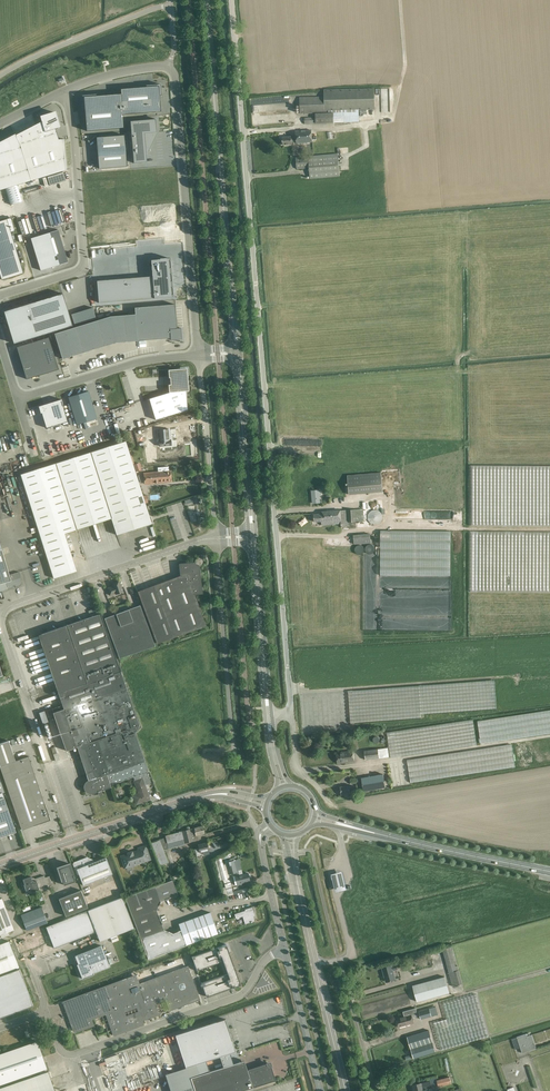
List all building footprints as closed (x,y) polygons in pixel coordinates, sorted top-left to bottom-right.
[(161,112),(160,95),(161,95),(160,84),(146,85),(146,87),(120,89),(121,94),(96,96),(96,94),(82,95),(83,115),(85,115),(86,131),(124,128),(123,115),(161,112)] [(304,124),(315,123),(333,123),(333,122),(359,121),(359,112),(333,113),(333,112),(325,113),(324,111),(375,109),(374,88),(324,89),(324,96),(299,97),(300,113),(315,113),(315,117),(304,118),(304,124)] [(390,114),(390,88),(381,88),(382,114),(390,114)] [(55,112),(44,116),(41,117),(40,116),(41,121),(15,135),(15,134),(14,134),(15,135),(0,143),(0,190),(66,170),(66,169),(65,169),(62,140),(64,140),(63,139),(59,139),(55,129),(61,127),(60,126),(59,127),(58,124),(59,124),(55,112)] [(86,132),(85,117),(77,118),(77,123),(82,123),(82,132),(86,132)] [(156,119),(130,121),(133,163),(147,162),(145,133),(157,133),(156,119)] [(296,137),(291,137),(291,136),(282,137),(283,145),(292,144),(292,143),(296,142),(296,144),(312,142),(311,130),(295,131),(296,137)] [(124,136),(95,138),(98,168),(127,166),(124,136)] [(310,179),(339,176),(337,153),(296,157),(297,169),(309,168),(310,179)] [(63,172),(47,177),(50,185),(66,181),(63,172)] [(124,177),(100,179),(106,239),(130,237),(129,227),(148,225),(145,190),(126,191),(124,177)] [(23,273),(11,232),(15,231),(11,218),(0,221),(0,274),(2,280),(23,273)] [(67,259),(58,230),(42,235),(52,267),(65,263),(65,264),(65,263),(68,262),(67,260),(67,259)] [(96,280),(97,302),(172,296),(169,257),(150,259),(151,276),(96,280)] [(72,326),(63,293),(31,303),(30,302),(8,309),(9,310),(4,311),(5,316),(4,317),(6,322),(6,323),(7,322),(14,344),(72,326)] [(135,314),(137,341),(170,338),(171,340),(172,340),(182,339),(181,329),(181,328),(177,328),(175,304),(135,308),(135,314)] [(124,315),(126,342),(137,341),(135,314),(124,315)] [(110,316),(115,343),(126,342),(124,315),(110,316)] [(97,321),(104,346),(115,343),(110,316),(97,321)] [(86,324),(94,349),(104,346),(97,321),(86,324)] [(76,327),(83,352),(94,349),(86,324),(76,327)] [(65,330),(73,355),(83,352),(76,327),(65,330)] [(62,359),(73,355),(65,330),(54,334),(62,359)] [(49,339),(39,342),(42,353),(45,363),(48,374),(59,370),(49,339)] [(39,342),(17,349),(21,360),(42,353),(39,342)] [(42,353),(21,360),(24,370),(45,363),(42,353)] [(45,363),(24,370),(27,380),(48,374),(45,363)] [(187,410),(186,391),(188,391),(186,368),(168,370),(168,378),(169,378),(170,385),(168,385),(169,393),(148,399),(155,420),(187,410)] [(68,397),(76,425),(96,419),(88,392),(68,397)] [(69,424),(63,406),(61,400),(62,400),(61,399),(60,400),(61,400),(39,407),(41,412),(40,412),(41,413),(42,413),(46,428),(63,423),(63,425),(69,424)] [(166,433),(166,429),(160,430),(160,431),(159,431),(158,434),(160,434),(160,440),(159,441),(159,446),(171,445),(170,439),(171,439),(170,432),(166,433)] [(64,533),(76,529),(111,518),(116,535),(152,523),(126,441),(55,463),(21,474),(51,571),(52,571),(54,578),(76,571),(64,533)] [(154,454),(157,446),(146,442),(144,447),(147,447),(145,451),(149,453),(154,454)] [(478,482),(480,484),(479,485),(480,484),(480,485),(480,484),(485,481),(487,485),(490,483),(493,488),(497,484),(497,485),(504,480),(501,476),(507,476),(507,474),(521,465),(472,465),(472,482),(478,482)] [(170,470),(144,473),(145,484),(171,481),(170,470)] [(349,494),(382,491),(381,472),(347,475),(349,494)] [(320,490),(311,491),(312,503),(320,502),(319,495),(321,495),(320,490)] [(322,525),(341,523),(341,527),(349,526),(349,522),(364,521),(363,509),(341,510),(341,509),(322,511),(322,513),(313,514),(314,522),(321,521),(322,525)] [(375,524),(377,524),(379,523),(381,522),(382,520),(382,518),(382,516),(382,514),(381,513),(380,511),(379,510),(377,510),(375,509),(373,510),(372,510),(370,511),(369,513),(368,514),(367,515),(367,517),(368,519),(368,520),(369,522),(371,523),(372,524),(375,524)] [(450,576),(451,531),(380,531),(380,575),(450,576)] [(370,533),(353,535),(354,544),(371,543),(370,533)] [(370,554),(371,554),(372,554),(372,553),(373,553),(373,552),(374,552),(374,551),(375,550),(375,549),(375,548),(374,548),(374,547),(374,546),(373,546),(373,545),(372,545),(371,544),(370,544),(369,544),(368,545),(367,545),(366,546),(366,547),(365,547),(365,548),(365,549),(365,550),(365,551),(366,551),(366,552),(367,553),(368,553),(368,554),(369,554),(370,554)] [(359,555),(360,555),(361,555),(361,554),(362,554),(363,553),(364,552),(364,551),(364,550),(364,549),(364,548),(364,547),(363,547),(363,546),(362,546),(361,545),(360,545),(359,545),(358,545),(357,546),(356,546),(356,547),(355,548),(355,549),(355,550),(355,551),(355,552),(356,553),(356,554),(357,554),(358,554),(358,555),(359,555)] [(1,549),(0,549),(0,592),(8,589),(13,588),(13,586),(15,586),(15,587),(19,586),(20,586),(21,585),(21,584),(22,582),(22,581),(19,572),(9,575),(1,549)] [(203,593),(199,565),(200,565),(201,565),(202,564),(203,563),(203,562),(203,561),(203,560),(202,559),(201,558),(200,558),(199,557),(198,557),(198,558),(197,558),(196,558),(196,559),(195,560),(195,561),(195,562),(184,563),(179,563),(180,575),(168,580),(153,586),(138,591),(157,643),(173,637),(206,625),(195,594),(203,593)] [(113,586),(108,588),(110,595),(116,593),(116,594),(123,591),(119,581),(112,584),(113,586)] [(113,615),(105,618),(119,658),(155,646),(140,605),(131,608),(116,614),(113,615)] [(133,777),(147,772),(148,772),(135,733),(139,725),(121,671),(101,613),(38,635),(63,705),(52,709),(53,712),(66,750),(77,747),(88,780),(87,780),(86,781),(86,782),(85,783),(84,783),(84,785),(84,786),(84,787),(84,788),(84,789),(85,790),(86,791),(86,792),(87,793),(89,793),(90,793),(91,794),(92,793),(93,793),(111,787),(110,785),(133,777)] [(470,709),(497,707),(495,680),(467,682),(467,687),(471,687),(471,693),(473,692),(473,697),(470,697),(470,709)] [(43,723),(48,722),(45,711),(39,713),(43,723)] [(391,756),(477,746),(474,720),(387,730),(391,756)] [(22,830),(51,820),(29,756),(15,761),(8,741),(0,743),(0,767),(22,830)] [(512,745),(493,748),(441,756),(408,761),(411,784),(516,768),(512,745)] [(366,760),(379,758),(389,757),(388,748),(365,751),(366,760)] [(353,750),(336,753),(338,763),(354,761),(353,750)] [(147,772),(133,777),(139,794),(134,795),(137,803),(142,802),(144,802),(145,801),(149,799),(145,785),(151,783),(147,772)] [(361,778),(364,791),(385,787),(383,774),(361,778)] [(353,785),(349,786),(349,785),(340,787),(341,795),(350,793),(350,789),(353,789),(353,785)] [(2,793),(0,794),(0,837),(16,832),(2,793)] [(204,833),(202,826),(194,828),(191,829),(190,828),(190,827),(189,827),(188,827),(187,827),(187,828),(186,828),(186,829),(187,830),(165,835),(166,837),(153,842),(151,843),(159,865),(168,862),(164,850),(185,844),(185,843),(194,841),(192,835),(195,834),(196,835),(204,833)] [(201,855),(200,852),(209,850),(207,842),(198,844),(199,848),(193,849),(194,853),(196,853),(197,856),(201,855)] [(151,860),(146,845),(137,848),(138,850),(133,851),(132,850),(127,852),(127,853),(120,856),(124,869),(127,868),(127,870),(129,870),(132,869),(132,868),(132,866),(151,860)] [(74,862),(74,864),(75,866),(76,867),(83,885),(112,874),(106,857),(92,863),(91,859),(88,858),(84,860),(83,861),(81,862),(78,861),(74,862)] [(229,879),(228,874),(229,874),(234,873),(238,872),(235,860),(225,862),(223,864),(221,857),(212,860),(219,881),(222,880),(222,881),(223,881),(226,889),(231,887),(229,879)] [(70,863),(58,867),(64,885),(75,881),(70,863)] [(332,872),(330,873),(335,891),(337,890),(343,889),(346,888),(345,885),(342,874),(341,870),(332,872)] [(238,872),(234,873),(237,884),(250,881),(247,873),(239,875),(238,872)] [(31,876),(23,879),(25,884),(24,884),(26,891),(30,889),(31,892),(40,889),(39,887),(47,884),(48,886),(52,885),(49,876),(45,877),(44,875),(36,878),(36,880),(34,881),(33,880),(31,876)] [(155,886),(160,901),(178,894),(172,880),(155,886)] [(160,901),(155,886),(125,897),(133,918),(156,910),(160,901)] [(219,886),(213,888),(216,896),(222,895),(219,886)] [(66,916),(67,915),(88,907),(81,890),(60,899),(66,916)] [(206,900),(215,897),(213,890),(204,893),(206,900)] [(88,910),(46,927),(54,948),(96,932),(100,941),(134,928),(122,897),(88,910)] [(14,929),(2,898),(0,899),(0,935),(14,929)] [(41,906),(21,914),(27,931),(48,923),(41,906)] [(252,907),(245,909),(245,910),(234,914),(236,918),(243,916),(245,924),(255,921),(252,913),(254,912),(252,907)] [(156,910),(133,918),(137,928),(160,919),(156,910)] [(181,930),(186,944),(218,933),(210,912),(178,923),(181,930)] [(160,919),(137,928),(141,938),(164,929),(160,919)] [(178,948),(172,933),(164,929),(141,938),(148,959),(178,948)] [(31,934),(37,948),(47,944),(41,930),(31,934)] [(172,933),(178,948),(186,945),(186,944),(181,930),(172,933)] [(31,934),(20,938),(26,953),(37,948),(31,934)] [(19,967),(9,941),(0,944),(0,975),(19,967)] [(226,944),(192,956),(197,971),(197,970),(223,961),(228,973),(202,983),(202,982),(201,982),(206,997),(241,984),(226,944)] [(110,966),(101,945),(75,956),(78,963),(77,964),(82,979),(94,974),(93,973),(110,966)] [(450,947),(442,949),(453,987),(462,984),(457,966),(456,966),(454,962),(450,947)] [(396,965),(392,966),(392,965),(382,968),(386,982),(395,979),(393,971),(397,970),(396,965)] [(126,979),(63,1002),(74,1031),(93,1024),(91,1018),(107,1012),(115,1034),(143,1024),(141,1020),(151,1016),(151,1017),(161,1013),(160,1011),(158,1012),(154,1002),(166,998),(169,1008),(199,997),(187,966),(167,974),(168,978),(153,983),(152,981),(139,985),(141,991),(132,994),(126,979)] [(0,1017),(33,1005),(20,969),(0,977),(0,1016),(0,1017)] [(445,977),(413,985),(417,1002),(449,993),(445,977)] [(443,1004),(447,1019),(433,1023),(441,1050),(489,1036),(477,994),(443,1004)] [(430,1008),(418,1011),(421,1020),(432,1016),(438,1014),(436,1006),(435,1005),(431,1007),(431,1008),(430,1008)] [(403,1012),(404,1017),(396,1019),(398,1026),(414,1022),(413,1017),(418,1016),(416,1008),(403,1012)] [(186,1067),(236,1051),(225,1019),(176,1035),(186,1067)] [(544,1030),(530,1035),(529,1033),(526,1034),(517,1037),(522,1053),(536,1048),(535,1044),(549,1039),(549,1028),(544,1030)] [(411,1049),(433,1042),(429,1030),(407,1037),(411,1049)] [(46,1068),(47,1068),(38,1041),(0,1054),(0,1090),(54,1090),(46,1068)] [(433,1042),(411,1049),(413,1059),(436,1052),(433,1042)] [(117,1054),(104,1058),(105,1061),(99,1063),(103,1077),(110,1075),(107,1065),(120,1062),(117,1054)] [(191,1077),(195,1090),(242,1090),(253,1087),(254,1087),(276,1080),(271,1065),(271,1064),(268,1063),(267,1063),(248,1069),(247,1070),(246,1064),(245,1064),(244,1060),(240,1062),(240,1061),(191,1077)] [(421,1083),(413,1085),(414,1090),(423,1090),(432,1088),(431,1086),(438,1084),(439,1087),(451,1084),(450,1077),(446,1078),(445,1075),(438,1077),(439,1079),(437,1080),(436,1077),(429,1079),(430,1081),(421,1083)]
